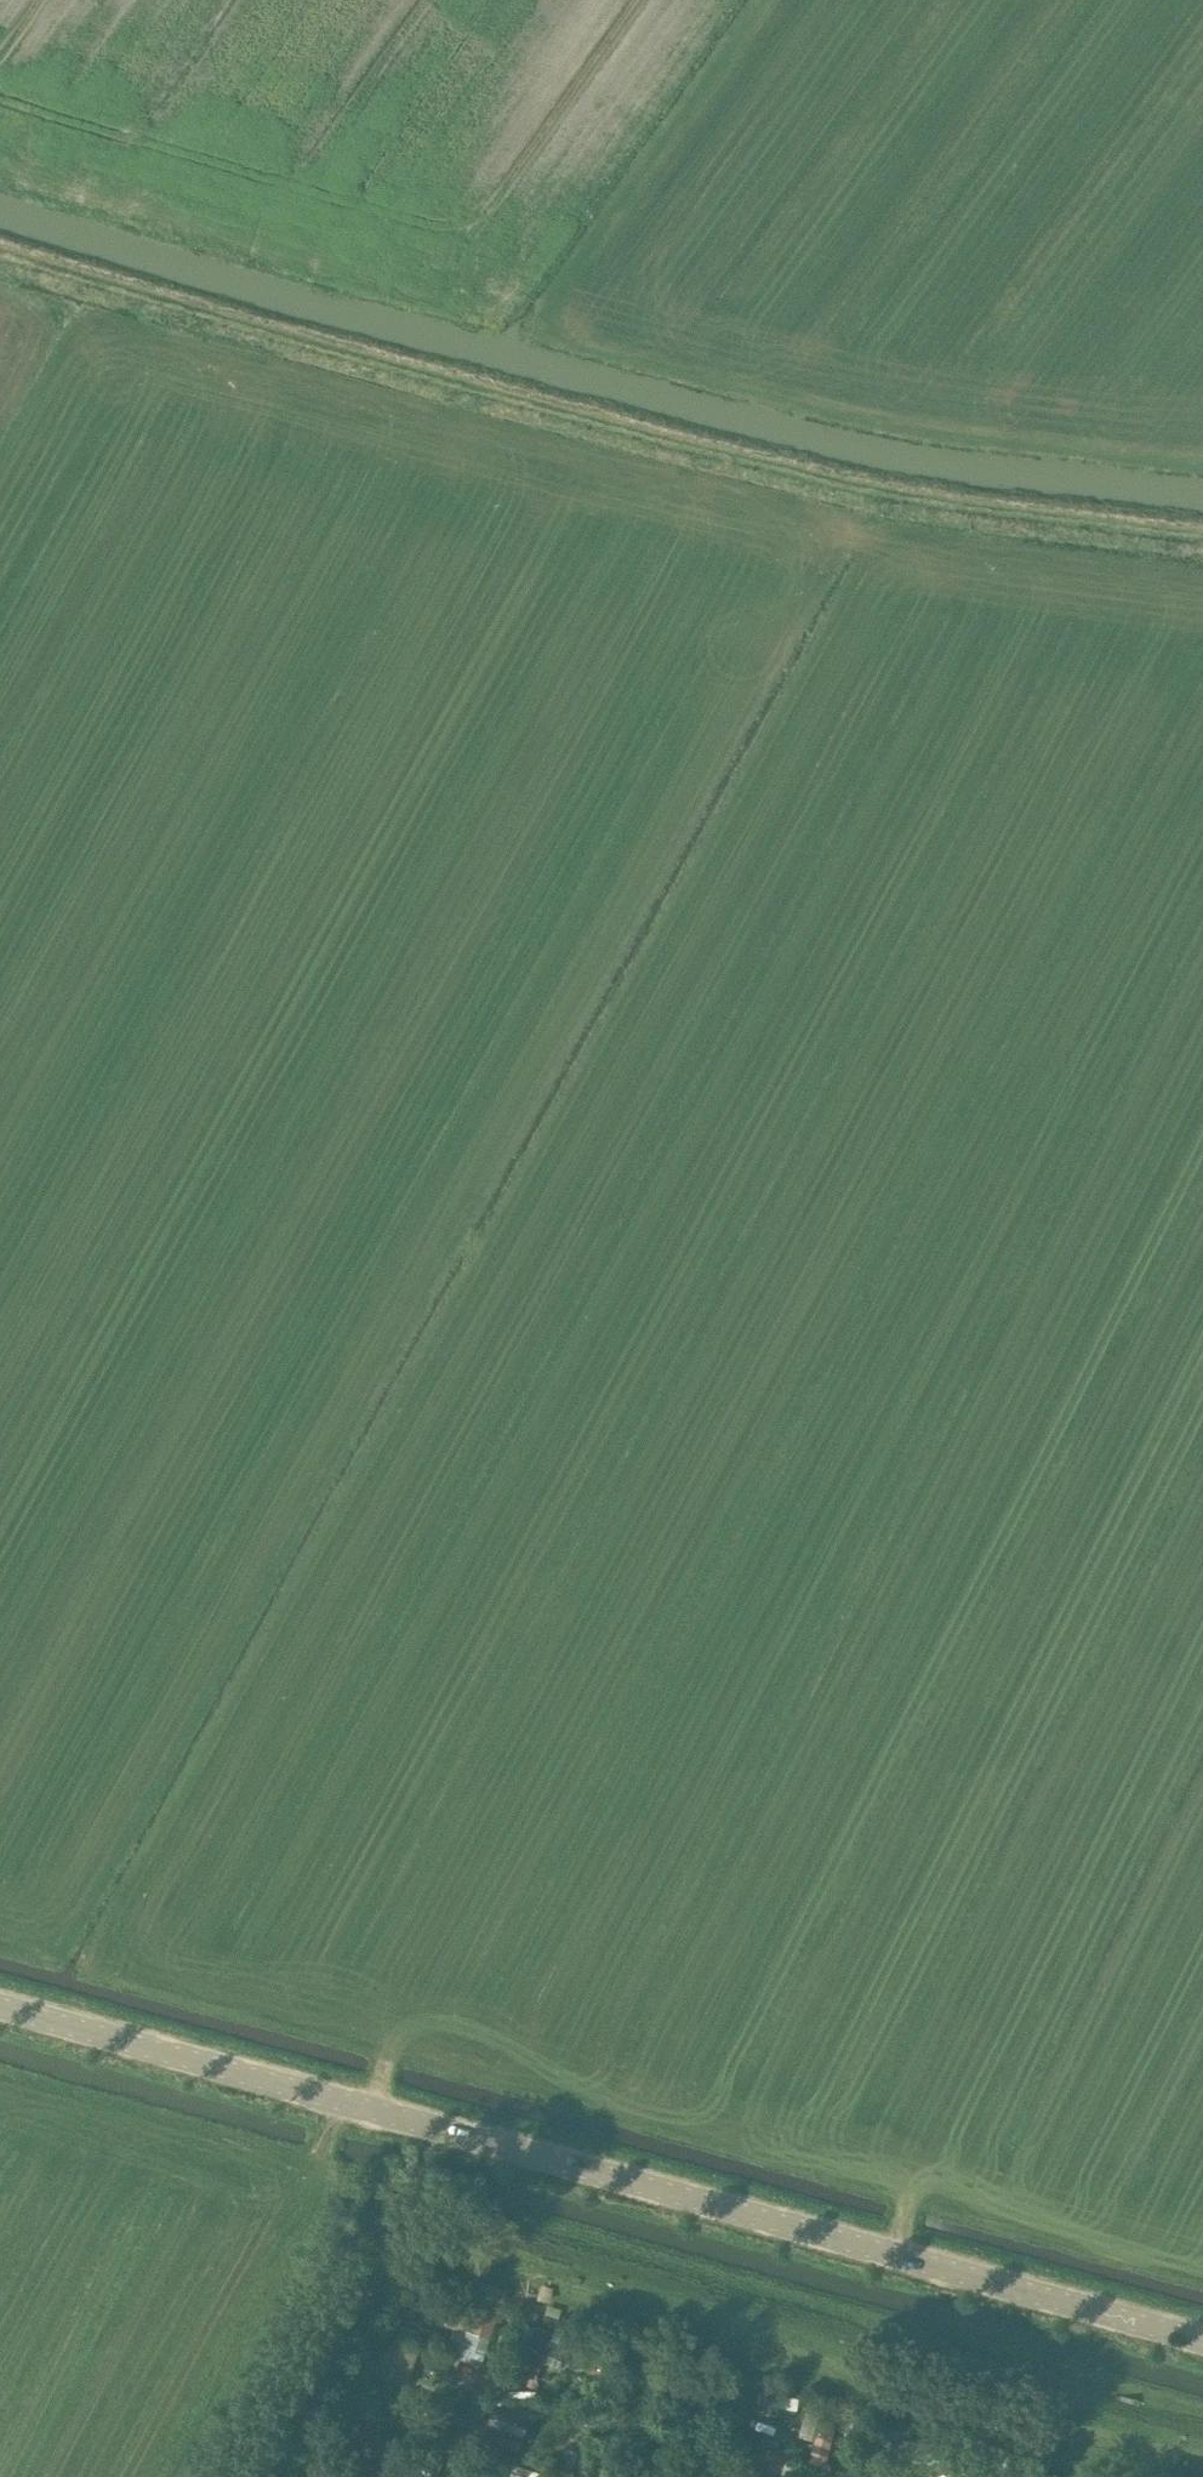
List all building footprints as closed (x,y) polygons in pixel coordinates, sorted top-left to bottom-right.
[(387,2331),(379,2376),(411,2382),(420,2338),(387,2331)] [(514,2430),(520,2416),(496,2408),(491,2423),(507,2429),(502,2442),(518,2448),(523,2434),(514,2430)] [(790,2456),(763,2444),(756,2461),(782,2473),(790,2456)]
